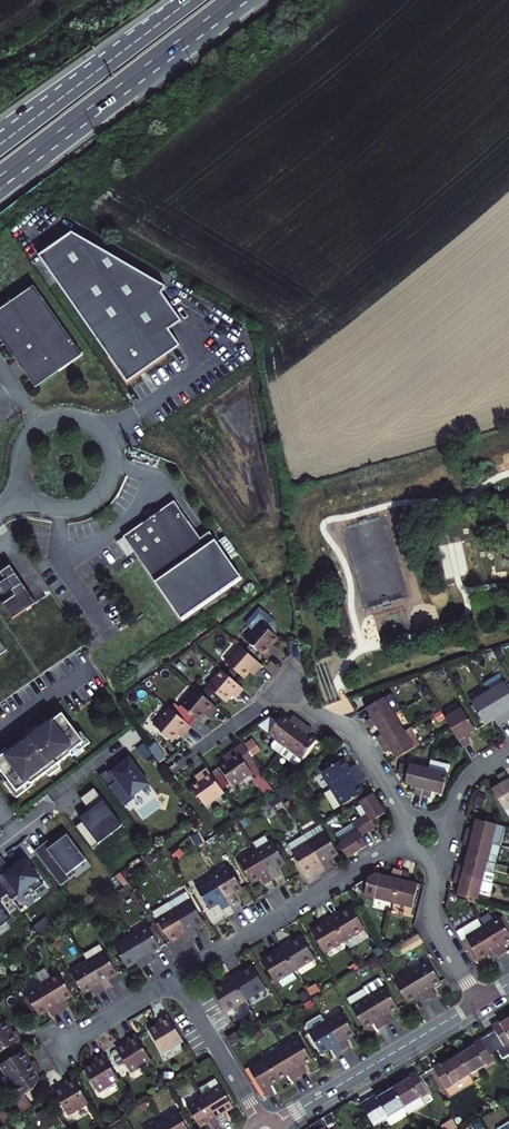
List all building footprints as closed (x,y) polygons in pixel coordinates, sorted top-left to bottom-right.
[(158,280),(73,232),(41,255),(128,382),(180,346),(169,330),(182,321),(167,299),(158,299),(158,280)] [(0,310),(0,334),(7,343),(18,360),(63,325),(35,286),(0,310)] [(63,325),(18,360),(37,387),(83,355),(63,325)] [(149,523),(124,541),(133,553),(184,622),(244,580),(232,563),(242,557),(229,538),(219,545),(212,535),(203,541),(176,504),(158,517),(155,514),(146,520),(149,523)] [(13,619),(36,603),(10,566),(0,573),(0,601),(13,619)] [(270,624),(254,611),(241,628),(248,634),(241,643),(263,662),(271,652),(273,650),(269,647),(274,641),(269,637),(271,635),(270,624)] [(257,668),(236,650),(223,666),(241,681),(246,675),(248,676),(250,673),(252,675),(257,668)] [(234,699),(240,692),(217,673),(204,690),(210,695),(223,705),(228,699),(230,701),(233,698),(234,699)] [(505,721),(508,718),(508,711),(508,709),(508,708),(508,690),(504,682),(488,692),(505,721)] [(210,695),(204,690),(198,697),(205,702),(210,695)] [(208,718),(214,710),(205,702),(198,697),(192,691),(178,709),(181,712),(196,724),(202,718),(203,719),(205,716),(208,718)] [(505,721),(488,692),(471,702),(484,723),(493,718),(498,725),(505,721)] [(371,729),(377,726),(395,715),(385,698),(367,709),(372,718),(366,722),(371,729)] [(461,708),(445,718),(450,727),(462,747),(469,742),(465,735),(474,729),(461,708)] [(22,797),(37,785),(36,784),(51,772),(54,775),(65,767),(63,763),(77,753),(75,751),(88,741),(66,711),(52,721),(51,719),(44,725),(42,723),(30,732),(32,734),(31,735),(32,737),(29,739),(26,742),(25,740),(11,750),(9,747),(0,754),(0,769),(2,772),(6,770),(13,779),(10,782),(22,797)] [(174,738),(176,740),(178,736),(181,738),(189,730),(175,719),(166,711),(150,730),(169,745),(174,738)] [(196,724),(181,712),(175,719),(189,730),(190,731),(196,724)] [(376,738),(381,746),(405,731),(395,715),(377,726),(382,735),(376,738)] [(273,744),(281,751),(299,726),(292,721),(290,723),(287,721),(286,723),(279,719),(274,726),(266,738),(273,744)] [(266,738),(274,726),(268,721),(257,730),(266,738)] [(306,737),(307,735),(303,733),(305,730),(299,726),(281,751),(297,762),(312,742),(306,737)] [(396,759),(415,748),(405,731),(381,746),(385,753),(391,750),(396,759)] [(281,751),(273,744),(269,748),(270,752),(277,757),(281,751)] [(227,760),(223,763),(224,765),(217,770),(232,790),(251,777),(246,771),(253,766),(239,747),(226,757),(227,760)] [(297,762),(281,751),(277,757),(290,767),(294,767),(297,762)] [(141,768),(129,753),(98,777),(122,808),(134,799),(132,797),(149,784),(139,770),(141,768)] [(431,761),(429,769),(422,797),(430,799),(432,792),(442,795),(447,774),(450,765),(431,761)] [(320,776),(330,793),(359,775),(354,768),(348,773),(345,768),(342,763),(320,776)] [(401,763),(398,772),(405,786),(415,788),(414,795),(422,797),(429,769),(410,764),(401,763)] [(274,795),(253,766),(246,771),(251,777),(256,783),(254,785),(265,801),(274,795)] [(204,809),(223,796),(206,772),(197,778),(199,781),(195,784),(196,785),(190,790),(204,809)] [(505,773),(497,777),(502,785),(492,790),(508,819),(508,780),(505,773)] [(359,775),(330,793),(323,797),(333,812),(339,808),(341,810),(362,797),(359,792),(356,787),(363,782),(359,775)] [(123,828),(94,789),(77,801),(88,816),(77,824),(79,826),(74,830),(89,850),(94,847),(96,849),(123,828)] [(373,796),(358,805),(365,818),(359,822),(367,835),(374,831),(371,825),(375,822),(385,815),(373,796)] [(497,825),(476,819),(473,830),(467,828),(464,837),(501,846),(505,827),(497,825)] [(359,822),(351,827),(356,835),(337,847),(346,861),(365,849),(360,840),(363,838),(367,835),(359,822)] [(303,836),(325,874),(333,869),(329,862),(333,859),(339,856),(319,825),(303,836)] [(84,861),(65,835),(55,843),(57,846),(52,850),(48,845),(34,855),(61,890),(75,880),(69,872),(84,861)] [(325,874),(303,836),(286,847),(305,876),(309,873),(314,870),(319,878),(325,874)] [(501,846),(464,837),(462,844),(469,846),(466,857),(488,862),(496,864),(501,846)] [(285,865),(272,843),(255,854),(273,883),(280,878),(276,872),(281,868),(285,865)] [(267,887),(273,883),(255,854),(240,864),(253,886),(257,882),(262,879),(267,887)] [(457,866),(455,874),(493,883),(495,874),(486,872),(488,862),(466,857),(464,868),(457,866)] [(24,863),(11,873),(9,871),(0,878),(0,888),(11,903),(29,889),(34,894),(43,887),(24,863)] [(366,894),(395,903),(404,871),(396,868),(394,876),(388,874),(379,872),(374,875),(358,885),(361,890),(367,892),(366,894)] [(230,869),(212,880),(230,909),(237,904),(233,897),(237,895),(243,891),(230,869)] [(415,908),(416,902),(420,884),(410,881),(412,873),(407,871),(404,871),(395,903),(415,908)] [(493,883),(455,874),(453,882),(460,884),(457,895),(465,897),(478,901),(481,891),(491,893),(494,884),(493,883)] [(230,909),(212,880),(196,889),(209,911),(214,909),(219,906),(223,913),(230,909)] [(186,896),(169,906),(192,942),(198,938),(194,931),(199,928),(203,926),(186,896)] [(184,947),(192,942),(169,906),(153,916),(170,945),(176,942),(180,939),(184,947)] [(330,918),(345,942),(364,930),(352,908),(345,912),(340,916),(338,913),(330,918)] [(0,909),(0,930),(10,922),(0,909)] [(499,918),(508,936),(508,930),(501,916),(499,918)] [(325,953),(345,942),(330,918),(323,923),(324,925),(320,927),(312,932),(325,953)] [(499,956),(506,952),(502,945),(507,942),(508,941),(508,936),(499,918),(482,928),(499,956)] [(478,920),(456,933),(461,941),(482,928),(478,920)] [(492,961),(499,956),(482,928),(461,941),(474,962),(482,957),(487,954),(492,961)] [(147,930),(131,940),(148,968),(156,964),(151,957),(155,954),(160,951),(156,944),(149,932),(147,930)] [(152,931),(149,932),(156,944),(159,942),(152,931)] [(418,933),(397,946),(402,955),(423,942),(418,933)] [(282,947),(296,971),(315,959),(302,938),(297,941),(291,945),(290,943),(282,947)] [(141,973),(148,968),(131,940),(114,950),(127,971),(132,968),(137,965),(141,973)] [(100,947),(83,956),(88,965),(106,994),(112,990),(108,982),(113,980),(117,977),(100,947)] [(275,983),(296,971),(282,947),(274,952),(275,954),(271,957),(263,962),(275,983)] [(428,961),(411,970),(428,999),(435,995),(431,988),(437,984),(441,982),(428,961)] [(106,994),(88,965),(72,976),(85,997),(89,994),(94,991),(98,998),(106,994)] [(240,973),(232,977),(247,1001),(266,989),(253,967),(248,971),(241,975),(240,973)] [(421,1004),(428,999),(411,970),(394,981),(407,1002),(412,1000),(416,997),(421,1004)] [(37,978),(43,988),(50,983),(45,974),(37,978)] [(72,999),(59,977),(50,983),(43,988),(60,1016),(67,1011),(63,1005),(68,1002),(72,999)] [(247,1001),(232,977),(225,981),(226,984),(221,987),(213,992),(229,1019),(250,1006),(247,1001)] [(398,1008),(385,986),(384,987),(380,981),(365,990),(368,996),(385,1025),(392,1021),(388,1014),(394,1010),(398,1008)] [(60,1016),(43,988),(26,998),(39,1020),(45,1016),(49,1013),(53,1020),(60,1016)] [(378,1029),(385,1025),(368,996),(365,990),(348,1000),(352,1006),(351,1007),(364,1028),(369,1025),(374,1023),(378,1029)] [(354,1034),(341,1013),(325,1023),(342,1051),(349,1047),(344,1040),(349,1037),(354,1034)] [(334,1056),(342,1051),(325,1023),(321,1016),(307,1024),(305,1028),(308,1033),(307,1033),(321,1054),(325,1052),(330,1048),(334,1056)] [(508,1044),(508,1019),(504,1023),(502,1021),(497,1024),(491,1028),(494,1032),(488,1036),(488,1037),(496,1050),(503,1045),(504,1047),(508,1044)] [(162,1059),(182,1046),(166,1020),(158,1025),(160,1029),(156,1031),(148,1036),(162,1059)] [(21,1043),(16,1035),(12,1038),(9,1032),(4,1025),(0,1028),(0,1057),(21,1043)] [(242,1040),(237,1032),(226,1038),(232,1046),(242,1040)] [(490,1058),(498,1053),(496,1050),(488,1037),(474,1045),(469,1048),(470,1050),(457,1058),(469,1076),(493,1062),(490,1058)] [(282,1048),(298,1077),(306,1072),(301,1065),(306,1062),(311,1059),(299,1038),(282,1048)] [(130,1078),(150,1066),(134,1039),(126,1044),(129,1048),(125,1050),(116,1056),(130,1078)] [(282,1048),(265,1058),(278,1080),(284,1076),(287,1074),(292,1081),(298,1077),(282,1048)] [(23,1056),(1,1070),(13,1090),(15,1093),(14,1096),(16,1100),(19,1100),(21,1102),(23,1100),(34,1092),(40,1082),(36,1076),(40,1073),(34,1065),(30,1068),(27,1062),(23,1056)] [(278,1080),(265,1058),(248,1068),(266,1097),(273,1093),(268,1085),(273,1083),(278,1080)] [(446,1089),(469,1076),(457,1058),(446,1064),(445,1063),(440,1066),(434,1069),(446,1089)] [(117,1086),(101,1059),(93,1065),(95,1068),(91,1071),(84,1075),(97,1098),(117,1086)] [(405,1082),(393,1089),(405,1108),(408,1115),(425,1105),(421,1098),(429,1094),(417,1073),(410,1077),(404,1080),(405,1082)] [(87,1106),(72,1080),(63,1086),(65,1089),(60,1092),(53,1097),(67,1119),(87,1106)] [(198,1091),(202,1099),(220,1127),(227,1123),(223,1115),(226,1113),(231,1110),(214,1081),(198,1091)] [(175,1084),(169,1088),(172,1093),(178,1090),(175,1084)] [(360,1105),(373,1126),(405,1108),(393,1089),(381,1096),(380,1094),(373,1098),(360,1105)] [(220,1127),(202,1099),(185,1108),(198,1128),(200,1128),(203,1127),(208,1124),(211,1128),(217,1128),(220,1127)] [(21,1102),(3,1114),(10,1124),(30,1110),(23,1100),(21,1102)] [(34,1117),(43,1128),(46,1128),(51,1126),(42,1112),(34,1117)] [(0,1116),(0,1124),(3,1128),(10,1124),(3,1114),(0,1116)] [(159,1125),(161,1128),(183,1128),(175,1115),(159,1125)] [(332,1116),(325,1120),(329,1127),(336,1122),(332,1116)] [(322,1120),(311,1127),(312,1128),(328,1128),(322,1120)] [(440,1126),(441,1128),(456,1128),(451,1120),(440,1126)] [(495,1128),(508,1128),(508,1121),(495,1128)]
